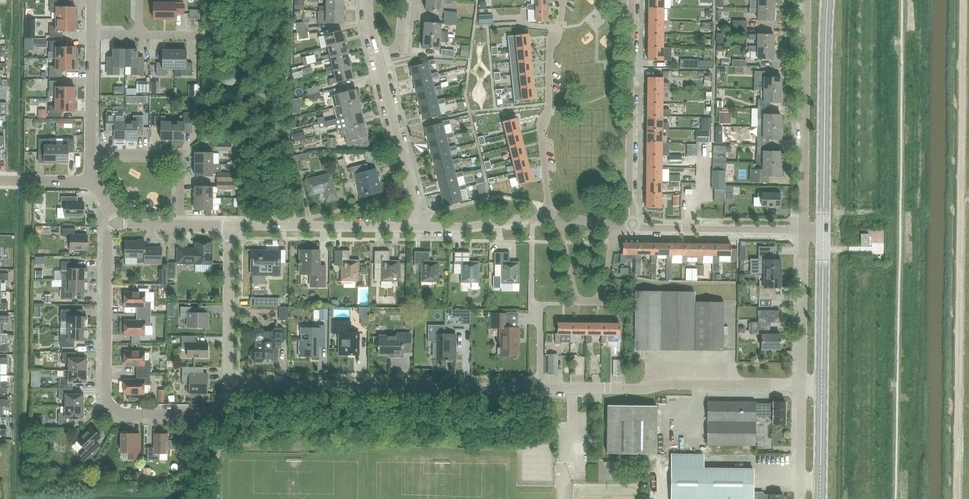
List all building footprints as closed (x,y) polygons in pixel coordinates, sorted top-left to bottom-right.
[(50,0),(50,12),(56,12),(56,19),(75,19),(75,17),(76,17),(77,10),(75,10),(75,7),(63,7),(63,0),(50,0)] [(319,10),(343,10),(343,0),(326,0),(326,6),(319,6),(319,10)] [(425,10),(442,11),(443,3),(450,4),(450,0),(425,0),(425,10)] [(153,9),(153,12),(153,13),(153,19),(155,19),(156,20),(159,20),(161,19),(175,19),(175,14),(184,14),(184,4),(176,4),(176,3),(154,3),(153,8),(153,9)] [(536,4),(527,4),(527,9),(536,10),(536,22),(544,21),(547,21),(547,6),(536,6),(536,4)] [(748,7),(748,13),(757,13),(757,20),(773,20),(773,7),(757,7),(750,7),(748,7)] [(648,8),(648,21),(663,21),(663,8),(648,8)] [(319,11),(319,23),(326,24),(326,22),(343,23),(343,10),(319,10),(319,11)] [(492,15),(478,16),(479,24),(493,23),(492,15)] [(26,19),(25,38),(34,38),(34,19),(26,19)] [(49,26),(49,37),(62,37),(62,31),(75,31),(75,29),(76,29),(76,22),(75,22),(75,19),(56,19),(56,26),(49,26)] [(648,21),(648,34),(663,34),(663,21),(648,21)] [(424,22),(423,35),(447,37),(448,32),(440,31),(441,23),(424,22)] [(341,30),(324,35),(327,47),(344,43),(341,30)] [(323,33),(316,34),(318,45),(325,44),(323,33)] [(528,34),(507,36),(508,49),(529,47),(528,34)] [(648,34),(648,47),(663,47),(663,34),(648,34)] [(748,34),(748,39),(757,39),(757,46),(773,46),(773,34),(757,34),(748,34)] [(423,35),(422,47),(439,49),(439,41),(447,42),(447,37),(423,35)] [(49,41),(49,52),(56,52),(56,59),(75,59),(75,57),(76,57),(76,50),(75,50),(75,47),(62,47),(62,41),(49,41)] [(329,54),(322,56),(323,60),(330,58),(347,54),(344,43),(327,47),(329,54)] [(748,46),(748,51),(756,51),(756,58),(773,58),(773,46),(757,46),(748,46)] [(529,47),(508,49),(510,62),(531,60),(529,47)] [(648,47),(647,60),(662,60),(671,60),(671,48),(663,48),(663,47),(648,47)] [(156,63),(156,76),(167,76),(167,69),(174,69),(174,50),(172,50),(172,49),(165,48),(165,50),(162,50),(162,63),(156,63)] [(174,50),(174,69),(181,69),(181,76),(192,76),(192,63),(186,63),(186,50),(183,50),(183,49),(177,49),(177,50),(174,50)] [(107,57),(107,75),(119,75),(119,67),(125,67),(125,50),(113,50),(113,57),(107,57)] [(125,50),(125,67),(131,67),(131,75),(143,75),(143,58),(137,58),(137,50),(125,50)] [(332,66),(325,67),(326,72),(333,70),(350,66),(347,54),(330,58),(332,66)] [(49,66),(49,77),(62,77),(62,71),(75,71),(75,69),(76,69),(76,62),(75,62),(75,59),(56,59),(56,66),(49,66)] [(427,62),(409,67),(412,80),(431,76),(430,74),(428,65),(435,63),(434,60),(434,59),(433,60),(427,61),(427,62)] [(531,60),(510,62),(511,75),(532,73),(531,60)] [(335,77),(328,79),(329,83),(336,82),(353,77),(350,66),(333,70),(335,77)] [(311,67),(301,70),(303,77),(313,75),(311,67)] [(757,71),(757,80),(763,82),(763,90),(780,90),(780,77),(769,77),(769,71),(757,71)] [(431,76),(412,80),(415,93),(434,89),(433,87),(431,78),(438,76),(437,72),(430,74),(431,76)] [(532,73),(511,75),(512,88),(533,86),(532,73)] [(647,77),(647,90),(662,90),(669,90),(669,83),(662,83),(662,77),(647,77)] [(49,92),(49,99),(55,99),(74,99),(74,97),(76,97),(76,90),(75,90),(75,87),(62,87),(62,81),(49,81),(49,92)] [(459,82),(450,83),(452,94),(460,92),(459,82)] [(434,89),(415,93),(419,106),(437,102),(436,100),(434,91),(441,89),(440,85),(433,87),(434,89)] [(533,86),(512,88),(514,101),(535,99),(533,86)] [(318,87),(306,89),(307,96),(319,93),(318,87)] [(356,89),(331,95),(334,108),(359,101),(356,89)] [(647,90),(647,103),(662,103),(662,90),(647,90)] [(757,99),(756,108),(769,108),(769,102),(780,102),(780,90),(763,90),(763,98),(757,99)] [(319,93),(307,96),(309,101),(321,98),(319,93)] [(437,102),(419,106),(422,120),(440,115),(437,104),(444,102),(444,98),(436,100),(437,102)] [(49,106),(49,117),(62,117),(62,111),(74,111),(74,109),(76,109),(76,102),(74,102),(74,99),(55,99),(55,106),(49,106)] [(359,101),(334,108),(336,118),(336,119),(361,113),(359,101)] [(647,103),(647,116),(662,116),(669,116),(669,109),(662,109),(662,103),(647,103)] [(44,106),(36,107),(36,115),(45,115),(44,106)] [(756,109),(756,117),(757,117),(762,119),(762,126),(779,127),(780,114),(768,114),(769,108),(756,108),(756,109)] [(108,112),(108,129),(114,129),(114,140),(116,140),(118,142),(122,142),(124,140),(126,140),(126,122),(126,116),(126,113),(115,113),(108,112)] [(149,122),(157,122),(157,112),(149,113),(149,122)] [(719,112),(719,123),(730,124),(730,112),(719,112)] [(172,122),(172,140),(184,140),(184,129),(192,129),(192,113),(183,113),(183,116),(179,116),(179,122),(172,122)] [(324,122),(317,123),(318,128),(325,126),(325,127),(335,125),(336,131),(339,130),(364,124),(361,113),(336,119),(336,118),(324,121),(324,122)] [(126,122),(126,140),(137,140),(137,128),(143,128),(143,116),(133,116),(133,122),(126,122)] [(161,116),(160,140),(172,140),(172,122),(165,122),(165,116),(161,116)] [(647,116),(647,129),(669,129),(669,122),(662,122),(662,116),(647,116)] [(516,118),(502,121),(506,134),(520,131),(516,118)] [(442,122),(424,127),(427,140),(445,135),(445,134),(443,125),(450,123),(449,119),(442,121),(442,122)] [(364,124),(339,130),(340,137),(344,136),(347,146),(358,143),(360,146),(370,147),(367,135),(364,124)] [(756,136),(756,145),(768,145),(768,139),(779,139),(779,127),(762,126),(756,126),(756,136)] [(647,129),(647,142),(661,142),(662,130),(669,130),(669,129),(647,129)] [(520,131),(506,134),(509,147),(523,143),(520,131)] [(696,131),(695,142),(697,142),(706,142),(709,142),(709,132),(707,131),(698,131),(696,131)] [(445,135),(427,140),(430,153),(449,149),(448,147),(446,138),(453,136),(452,132),(445,134),(445,135)] [(38,139),(38,153),(44,153),(44,163),(56,163),(56,139),(49,139),(38,139)] [(56,139),(56,163),(68,163),(68,153),(74,153),(74,139),(63,139),(56,139)] [(212,142),(212,151),(239,151),(239,142),(212,142)] [(647,142),(646,155),(661,155),(661,142),(647,142)] [(523,143),(509,147),(512,159),(526,156),(523,143)] [(449,149),(430,153),(433,166),(452,162),(451,160),(449,151),(456,149),(455,145),(448,147),(449,149)] [(756,145),(756,154),(762,156),(762,163),(779,164),(779,151),(768,151),(768,145),(756,145)] [(712,146),(712,158),(724,158),(725,146),(713,146),(712,146)] [(195,153),(195,164),(213,164),(213,153),(195,153)] [(295,155),(289,156),(293,171),(299,170),(295,155)] [(646,155),(646,168),(661,168),(661,155),(646,155)] [(526,156),(512,159),(515,172),(529,169),(526,156)] [(452,162),(433,166),(437,179),(455,175),(455,173),(452,164),(459,162),(458,158),(451,160),(452,162)] [(365,163),(349,167),(352,180),(355,179),(359,197),(380,192),(375,168),(367,170),(365,163)] [(749,163),(749,182),(768,182),(768,176),(779,176),(779,164),(762,163),(762,164),(749,163)] [(195,164),(194,176),(212,176),(213,164),(195,164)] [(646,168),(646,180),(661,181),(668,181),(668,182),(680,182),(680,175),(668,175),(669,169),(661,169),(661,168),(646,168)] [(529,169),(515,172),(518,185),(532,182),(529,169)] [(712,170),(712,189),(714,190),(724,190),(724,186),(724,170),(712,170)] [(455,175),(437,179),(440,192),(458,188),(458,186),(455,177),(462,175),(461,171),(455,173),(455,175)] [(217,173),(217,181),(235,182),(235,173),(217,173)] [(330,173),(305,179),(309,194),(323,191),(326,201),(336,198),(330,173)] [(646,180),(646,193),(661,194),(661,181),(646,180)] [(194,187),(194,198),(212,198),(212,193),(217,193),(217,189),(235,190),(235,182),(217,181),(217,188),(212,188),(212,187),(194,187)] [(458,188),(440,192),(443,205),(461,201),(459,190),(465,188),(465,184),(458,186),(458,188)] [(724,186),(724,190),(724,200),(732,200),(732,186),(724,186)] [(713,190),(713,202),(724,202),(724,200),(724,190),(714,190),(713,190)] [(779,192),(757,192),(757,197),(761,197),(761,207),(770,206),(770,208),(779,208),(779,192)] [(646,193),(646,207),(660,207),(661,207),(661,194),(646,193)] [(61,197),(61,208),(65,208),(65,216),(83,216),(84,203),(77,203),(77,197),(61,197)] [(194,198),(194,210),(218,210),(218,204),(212,204),(212,198),(194,198)] [(62,228),(62,237),(70,237),(70,250),(87,250),(87,235),(75,235),(75,228),(62,228)] [(150,233),(155,242),(160,240),(156,231),(150,233)] [(860,234),(860,247),(869,247),(869,234),(860,234)] [(9,242),(8,248),(14,248),(15,236),(0,235),(0,241),(9,242)] [(125,242),(125,257),(137,257),(137,263),(161,263),(161,251),(145,251),(145,242),(125,242)] [(177,249),(177,263),(195,263),(195,264),(211,265),(212,243),(194,243),(194,249),(177,249)] [(620,254),(620,263),(625,263),(626,254),(635,254),(638,255),(638,243),(622,243),(622,254),(620,254)] [(635,254),(635,263),(640,263),(641,255),(651,255),(653,255),(653,244),(638,243),(638,255),(635,254)] [(651,255),(651,263),(656,263),(657,255),(666,255),(669,255),(669,244),(653,244),(653,255),(651,255)] [(669,255),(666,255),(666,263),(671,263),(672,255),(682,255),(684,255),(684,244),(669,244),(669,255)] [(682,255),(681,264),(686,264),(687,264),(688,255),(697,255),(699,255),(700,244),(684,244),(684,255),(682,255)] [(697,255),(697,264),(702,264),(703,255),(712,256),(715,256),(715,244),(700,244),(699,255),(697,255)] [(712,256),(712,272),(718,272),(719,256),(730,256),(731,261),(737,261),(737,249),(736,249),(731,249),(731,245),(715,244),(715,256),(712,256)] [(751,261),(751,274),(763,274),(780,274),(780,260),(775,260),(773,260),(773,249),(773,248),(759,248),(759,261),(751,261)] [(252,250),(252,276),(278,276),(279,250),(252,250)] [(299,250),(299,274),(310,275),(310,287),(325,287),(325,272),(319,272),(319,251),(299,250)] [(334,251),(334,266),(341,266),(340,282),(359,282),(359,260),(349,260),(349,251),(334,251)] [(374,252),(374,263),(381,263),(381,282),(399,282),(399,261),(389,261),(389,252),(374,252)] [(414,252),(414,264),(421,264),(421,283),(439,283),(439,261),(429,261),(429,252),(414,252)] [(454,252),(454,264),(457,264),(457,272),(461,272),(460,283),(479,283),(479,262),(469,261),(469,252),(454,252)] [(493,276),(493,288),(501,288),(501,284),(519,284),(519,262),(519,259),(509,259),(509,253),(494,253),(494,268),(501,268),(501,276),(493,276)] [(60,261),(60,274),(61,274),(61,280),(87,281),(87,269),(75,268),(75,261),(60,261)] [(167,263),(167,278),(175,278),(175,263),(167,263)] [(51,268),(51,284),(60,284),(60,268),(51,268)] [(686,280),(697,280),(697,275),(697,268),(686,268),(686,276),(686,280)] [(1,292),(1,280),(8,280),(8,274),(0,274),(0,292),(1,292)] [(759,280),(758,299),(773,299),(773,287),(775,287),(780,287),(780,274),(763,274),(763,280),(759,280)] [(60,287),(60,299),(73,299),(73,292),(87,293),(87,281),(61,280),(61,287),(60,287)] [(124,292),(124,307),(136,307),(136,314),(150,314),(151,302),(145,302),(145,292),(124,292)] [(635,292),(635,349),(723,350),(723,319),(724,303),(694,302),(694,292),(635,292)] [(180,307),(180,318),(187,318),(187,327),(207,327),(208,313),(194,313),(194,307),(180,307)] [(279,308),(279,320),(287,320),(287,308),(279,308)] [(368,308),(358,308),(358,314),(360,314),(360,325),(368,324),(368,308)] [(60,309),(60,322),(68,322),(68,328),(86,329),(87,317),(74,316),(74,309),(60,309)] [(758,320),(758,322),(770,322),(779,322),(779,310),(758,310),(758,320)] [(124,321),(124,335),(144,335),(144,326),(150,326),(150,325),(156,325),(156,314),(150,314),(136,314),(136,321),(124,321)] [(491,322),(491,329),(501,329),(500,356),(518,356),(518,338),(519,338),(519,328),(508,328),(508,314),(491,314),(491,322)] [(1,334),(3,334),(3,322),(9,322),(9,316),(0,316),(0,334),(1,334)] [(332,321),(332,334),(339,334),(339,355),(358,355),(358,333),(350,333),(350,322),(332,321)] [(751,322),(751,335),(761,335),(761,350),(768,350),(768,348),(780,349),(780,334),(770,334),(770,322),(758,322),(751,322)] [(555,334),(555,343),(560,343),(561,335),(570,335),(573,335),(573,323),(557,323),(557,334),(555,334)] [(570,335),(570,343),(575,343),(576,335),(586,335),(588,335),(588,324),(573,323),(573,335),(570,335)] [(586,335),(586,343),(591,343),(591,335),(601,335),(603,335),(604,324),(588,324),(588,335),(586,335)] [(601,335),(601,343),(606,343),(607,335),(619,335),(619,324),(604,324),(603,335),(601,335)] [(428,325),(428,341),(437,342),(436,360),(456,360),(456,335),(447,334),(447,325),(428,325)] [(301,340),(303,340),(302,357),(318,357),(318,347),(318,342),(324,342),(324,326),(316,326),(316,328),(301,328),(301,340)] [(60,335),(60,347),(73,347),(73,340),(86,341),(86,329),(68,328),(68,335),(60,335)] [(251,352),(251,358),(254,362),(261,362),(265,358),(270,358),(274,363),(279,363),(279,348),(276,348),(276,343),(281,343),(286,339),(285,333),(281,328),(275,328),(271,332),(265,332),(265,338),(261,342),(255,342),(255,348),(251,352)] [(378,337),(378,354),(392,355),(392,357),(402,357),(402,352),(410,352),(410,334),(397,334),(397,337),(378,337)] [(181,336),(181,348),(187,348),(187,357),(207,357),(207,343),(195,343),(195,336),(181,336)] [(124,351),(124,366),(136,366),(136,373),(150,373),(150,361),(144,361),(144,351),(124,351)] [(62,352),(62,364),(69,364),(69,370),(86,371),(86,359),(76,358),(76,352),(62,352)] [(548,355),(548,374),(556,374),(556,355),(548,355)] [(573,369),(582,368),(581,355),(572,355),(573,369)] [(588,355),(589,372),(599,372),(599,355),(588,355)] [(182,367),(182,383),(189,383),(189,394),(207,394),(207,381),(203,381),(203,367),(182,367)] [(59,377),(58,388),(72,388),(72,382),(86,383),(86,371),(69,370),(63,370),(63,377),(59,377)] [(31,371),(31,386),(39,386),(39,371),(31,371)] [(124,380),(124,394),(144,394),(144,385),(150,385),(150,373),(136,373),(136,380),(124,380)] [(58,388),(58,400),(65,400),(65,406),(83,407),(83,395),(72,395),(72,388),(58,388)] [(2,418),(2,406),(8,406),(8,400),(0,400),(0,418),(2,418)] [(707,401),(707,445),(754,446),(755,417),(767,417),(767,403),(766,403),(755,403),(755,402),(707,401)] [(767,403),(767,417),(772,417),(772,424),(785,424),(785,402),(772,402),(772,403),(767,403)] [(607,405),(607,453),(652,454),(656,454),(656,406),(607,405)] [(58,413),(58,424),(72,424),(72,418),(83,419),(83,407),(65,406),(65,413),(58,413)] [(83,448),(76,455),(84,463),(97,451),(100,448),(95,443),(101,437),(91,427),(77,441),(83,448)] [(121,434),(121,452),(128,452),(128,459),(139,459),(139,434),(121,434)] [(147,448),(147,460),(159,460),(159,453),(167,453),(167,450),(176,450),(176,441),(167,441),(167,434),(154,434),(154,448),(147,448)] [(783,495),(763,495),(763,492),(762,492),(752,492),(753,469),(702,469),(702,455),(671,454),(671,498),(782,498),(783,495)] [(596,458),(596,474),(610,474),(611,458),(596,458)] [(134,474),(149,473),(148,463),(133,465),(134,474)]
